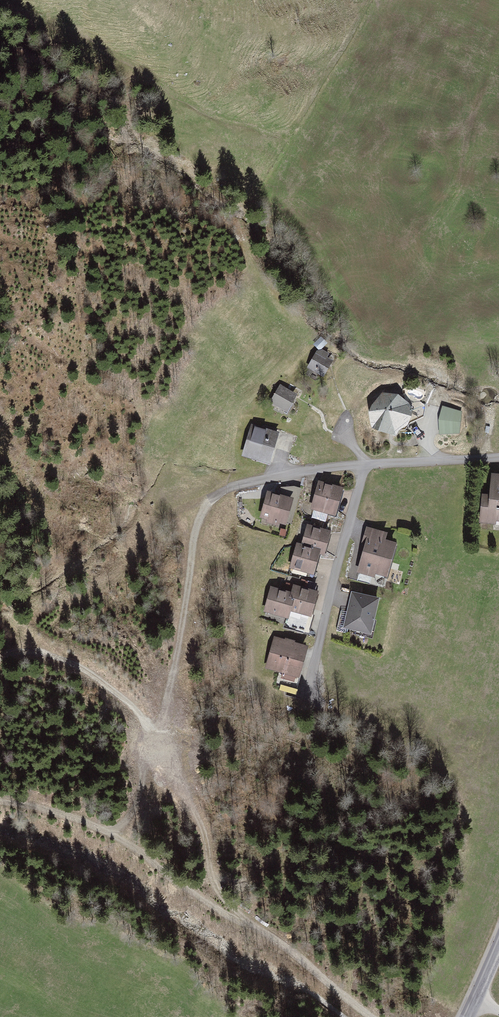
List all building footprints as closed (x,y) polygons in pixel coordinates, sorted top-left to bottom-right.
[(336,359),(318,351),(311,367),(329,375),(336,359)] [(303,395),(284,386),(276,404),(295,412),(303,395)] [(396,394),(381,397),(372,411),(375,430),(390,437),(405,436),(418,422),(416,407),(409,398),(396,394)] [(440,409),(440,434),(462,434),(462,409),(440,409)] [(283,440),(254,431),(246,454),(276,464),(283,440)] [(496,477),(489,519),(498,520),(498,477),(496,477)] [(347,491),(323,484),(315,510),(339,517),(347,491)] [(297,501),(271,494),(265,517),(290,524),(297,501)] [(331,534),(305,527),(294,565),(320,572),(331,534)] [(402,544),(368,536),(360,573),(394,580),(402,544)] [(319,597),(277,585),(269,613),(312,625),(319,597)] [(384,605),(351,597),(343,631),(375,639),(384,605)] [(310,647),(276,640),(271,667),(305,674),(310,647)]
